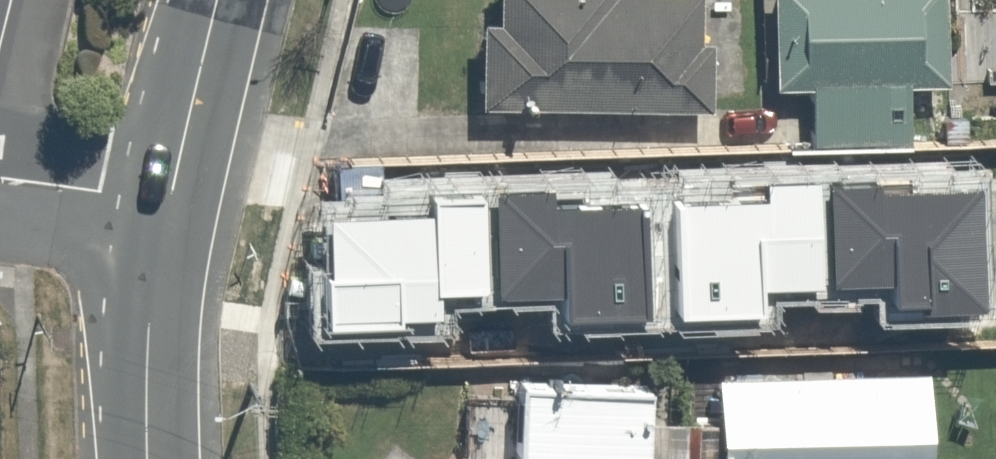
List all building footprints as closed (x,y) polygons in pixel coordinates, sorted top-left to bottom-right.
[(484,112),(710,108),(707,0),(503,0),(503,26),(482,27),(484,112)] [(816,140),(916,139),(932,139),(931,74),(957,74),(956,0),(772,0),(773,85),(815,84),(816,140)] [(770,203),(676,205),(679,320),(764,318),(763,292),(824,291),(821,185),(769,186),(770,203)] [(887,186),(835,188),(839,287),(898,285),(900,309),(929,308),(930,317),(989,314),(984,192),(888,196),(887,186)] [(560,188),(496,190),(500,301),(572,299),(572,321),(651,319),(647,207),(560,210),(560,188)] [(331,216),(332,334),(404,333),(404,321),(443,320),(443,298),(489,297),(488,196),(434,196),(434,215),(331,216)] [(722,382),(723,422),(724,458),(934,458),(932,378),(722,382)] [(649,387),(522,382),(519,458),(646,458),(649,387)] [(723,422),(660,422),(659,458),(724,458),(723,422)]
